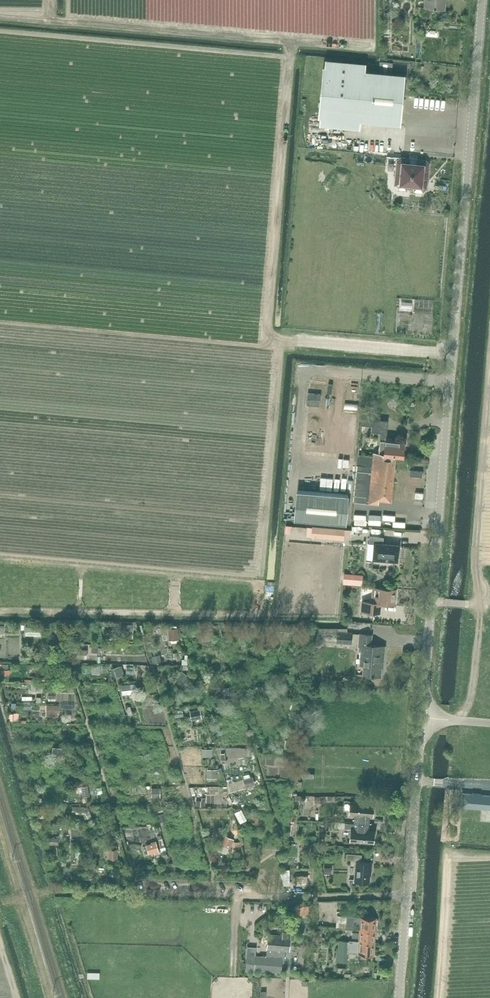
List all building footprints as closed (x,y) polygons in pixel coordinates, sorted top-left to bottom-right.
[(444,0),(426,0),(426,8),(443,9),(444,0)] [(442,33),(443,26),(429,25),(429,33),(442,33)] [(405,74),(365,71),(324,67),(320,118),(400,125),(405,74)] [(373,164),(374,150),(357,149),(356,163),(373,164)] [(409,164),(409,158),(401,157),(397,161),(395,185),(398,189),(406,190),(407,184),(419,185),(421,183),(422,167),(420,165),(409,164)] [(318,386),(318,394),(313,394),(313,405),(322,405),(322,403),(332,404),(332,387),(318,386)] [(388,420),(361,418),(360,425),(373,426),(372,432),(381,433),(379,453),(374,452),(374,456),(395,458),(395,455),(403,456),(404,442),(391,441),(391,438),(386,438),(388,420)] [(374,456),(358,454),(353,502),(378,504),(378,503),(376,503),(376,499),(378,499),(378,500),(378,499),(391,500),(395,458),(374,456)] [(409,496),(424,496),(426,459),(410,459),(409,496)] [(345,524),(347,495),(297,490),(295,520),(345,524)] [(380,509),(380,522),(404,522),(404,515),(393,515),(393,509),(380,509)] [(312,526),(312,533),(336,535),(336,528),(312,526)] [(383,544),(384,537),(370,536),(369,543),(374,543),(373,559),(397,562),(399,545),(383,544)] [(345,575),(344,583),(362,585),(363,577),(345,575)] [(395,591),(395,589),(374,587),(373,602),(363,601),(362,612),(378,613),(379,603),(394,604),(394,598),(395,597),(396,592),(395,591)] [(171,623),(171,635),(182,636),(182,624),(171,623)] [(352,633),(338,632),(337,642),(351,643),(352,633)] [(323,643),(316,634),(309,639),(315,648),(323,643)] [(371,645),(372,635),(359,634),(358,646),(361,646),(360,658),(364,659),(363,675),(381,676),(382,666),(383,666),(381,666),(382,661),(384,661),(385,646),(371,645)] [(164,649),(155,651),(156,659),(165,657),(164,649)] [(103,671),(103,660),(95,660),(94,671),(103,671)] [(43,678),(33,678),(34,687),(43,687),(43,678)] [(50,712),(61,711),(60,698),(50,699),(50,712)] [(113,702),(104,702),(104,713),(113,713),(113,702)] [(215,754),(216,744),(205,744),(205,753),(215,754)] [(233,759),(226,760),(229,776),(235,776),(233,759)] [(68,778),(69,761),(59,761),(59,778),(68,778)] [(131,772),(141,773),(141,764),(131,763),(131,772)] [(208,774),(220,774),(221,764),(209,764),(208,774)] [(256,772),(246,775),(248,781),(258,779),(256,772)] [(155,796),(163,795),(163,783),(154,783),(155,796)] [(461,806),(489,809),(489,796),(462,794),(461,806)] [(350,801),(349,814),(355,815),(354,822),(367,823),(369,823),(369,816),(369,813),(373,814),(374,803),(350,801)] [(238,808),(243,819),(248,817),(243,806),(238,808)] [(351,828),(350,841),(374,843),(374,833),(366,832),(367,823),(354,822),(354,829),(351,828)] [(227,831),(223,842),(234,845),(237,834),(227,831)] [(152,851),(163,848),(160,838),(149,841),(152,851)] [(81,842),(72,842),(72,860),(80,860),(81,842)] [(361,862),(362,854),(347,853),(346,861),(356,862),(354,881),(369,882),(370,871),(371,871),(372,862),(361,862)] [(285,882),(294,881),(294,865),(285,865),(285,882)] [(306,886),(306,876),(296,875),(296,885),(306,886)] [(376,918),(357,916),(347,916),(346,928),(353,929),(353,926),(359,926),(358,932),(375,933),(376,918)] [(321,941),(322,931),(313,930),(313,940),(321,941)] [(375,933),(358,932),(352,932),(352,937),(358,938),(358,941),(349,940),(349,941),(349,943),(374,945),(375,933)] [(245,954),(244,971),(255,972),(255,970),(280,971),(281,955),(285,955),(285,951),(289,951),(290,936),(290,935),(268,934),(267,948),(266,953),(266,956),(245,954)] [(349,943),(349,941),(339,940),(338,961),(347,961),(348,949),(358,949),(358,953),(373,955),(374,945),(349,943)]
